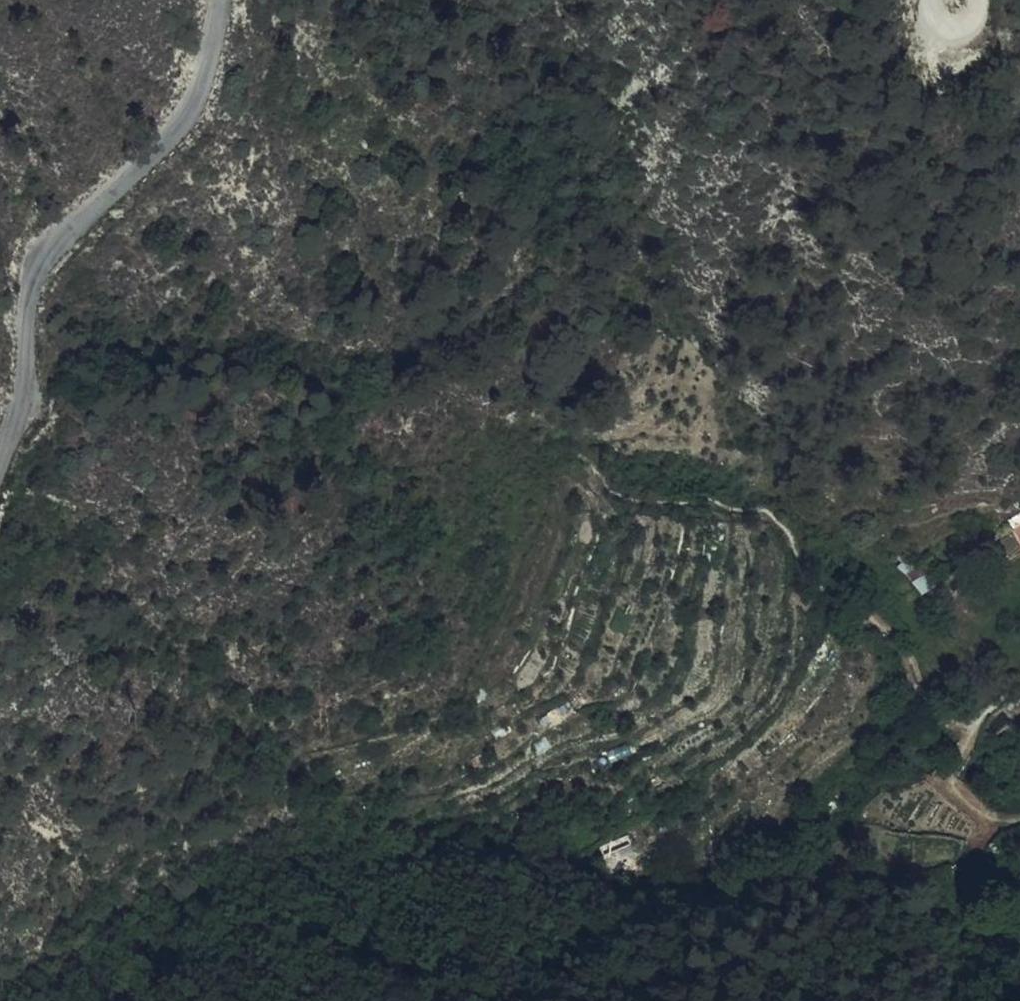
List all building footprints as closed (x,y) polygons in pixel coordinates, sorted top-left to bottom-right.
[(1013,575),(1019,572),(1019,548),(1005,555),(1013,575)]
